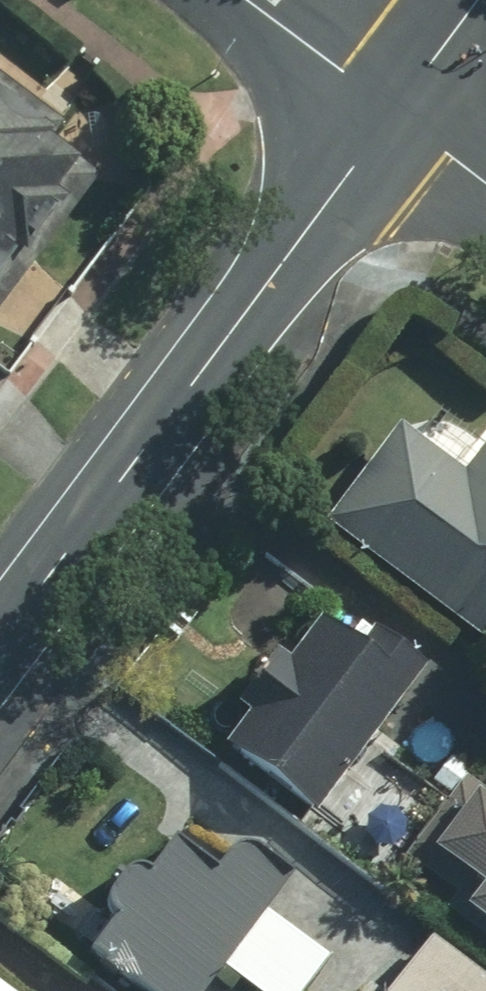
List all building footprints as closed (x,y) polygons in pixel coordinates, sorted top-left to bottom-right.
[(63,132),(76,115),(0,59),(0,309),(108,166),(63,132)] [(482,464),(416,414),(341,513),(485,622),(485,459),(482,464)] [(428,673),(336,607),(241,737),(333,803),(428,673)] [(472,768),(405,858),(485,917),(485,778),(472,768)] [(235,966),(271,990),(305,990),(337,946),(280,906),(315,860),(294,846),(280,836),(265,834),(248,842),(238,860),(194,827),(173,861),(162,858),(145,862),(134,875),(131,890),(136,905),(107,944),(171,990),(216,990),(235,966)] [(398,990),(485,990),(485,959),(444,928),(398,990)] [(377,978),(368,990),(395,990),(377,978)]
